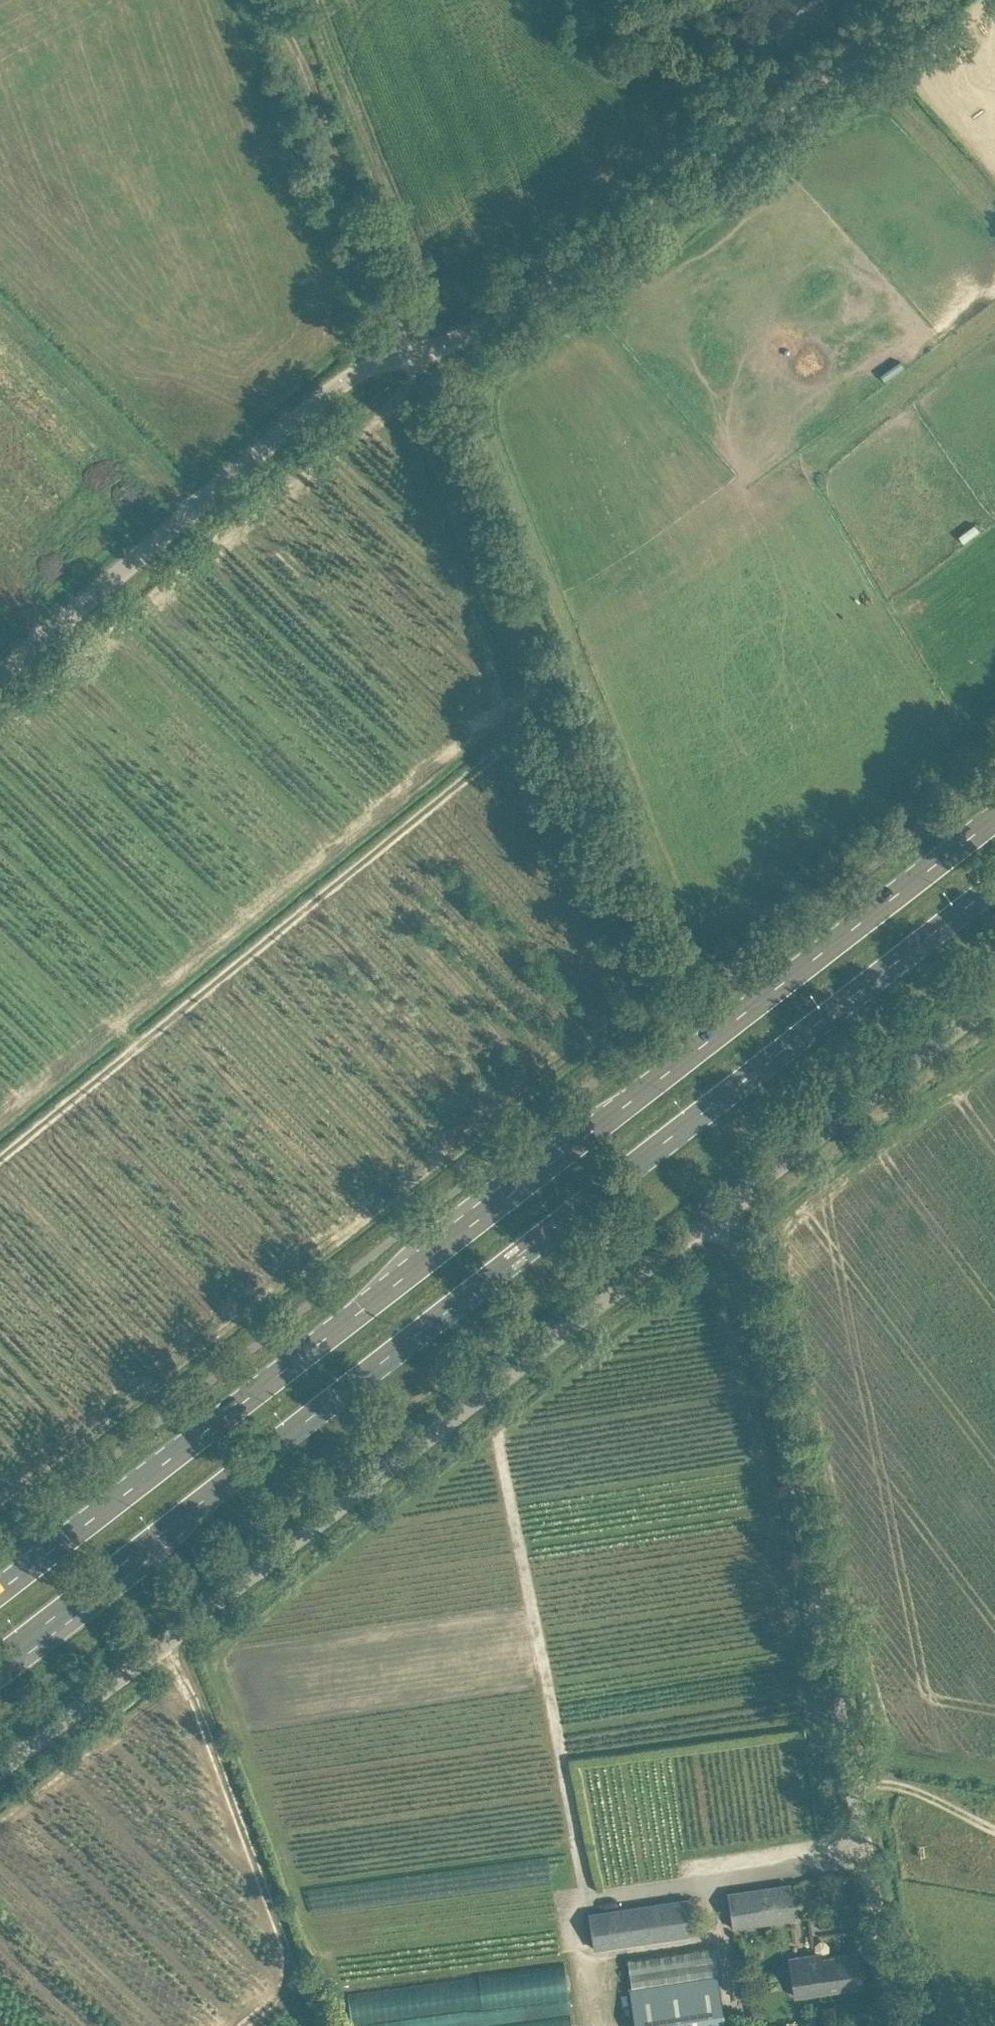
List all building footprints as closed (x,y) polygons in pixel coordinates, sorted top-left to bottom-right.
[(727,1893),(732,1927),(795,1918),(790,1884),(727,1893)] [(587,1913),(593,1950),(695,1934),(690,1897),(587,1913)] [(637,2025),(726,2025),(713,1946),(626,1959),(637,2025)] [(787,1957),(793,1995),(863,1985),(858,1951),(815,1958),(814,1953),(787,1957)] [(567,1966),(349,1989),(352,2021),(571,1998),(567,1966)] [(491,2024),(491,2025),(575,2025),(573,2010),(491,2024)]
